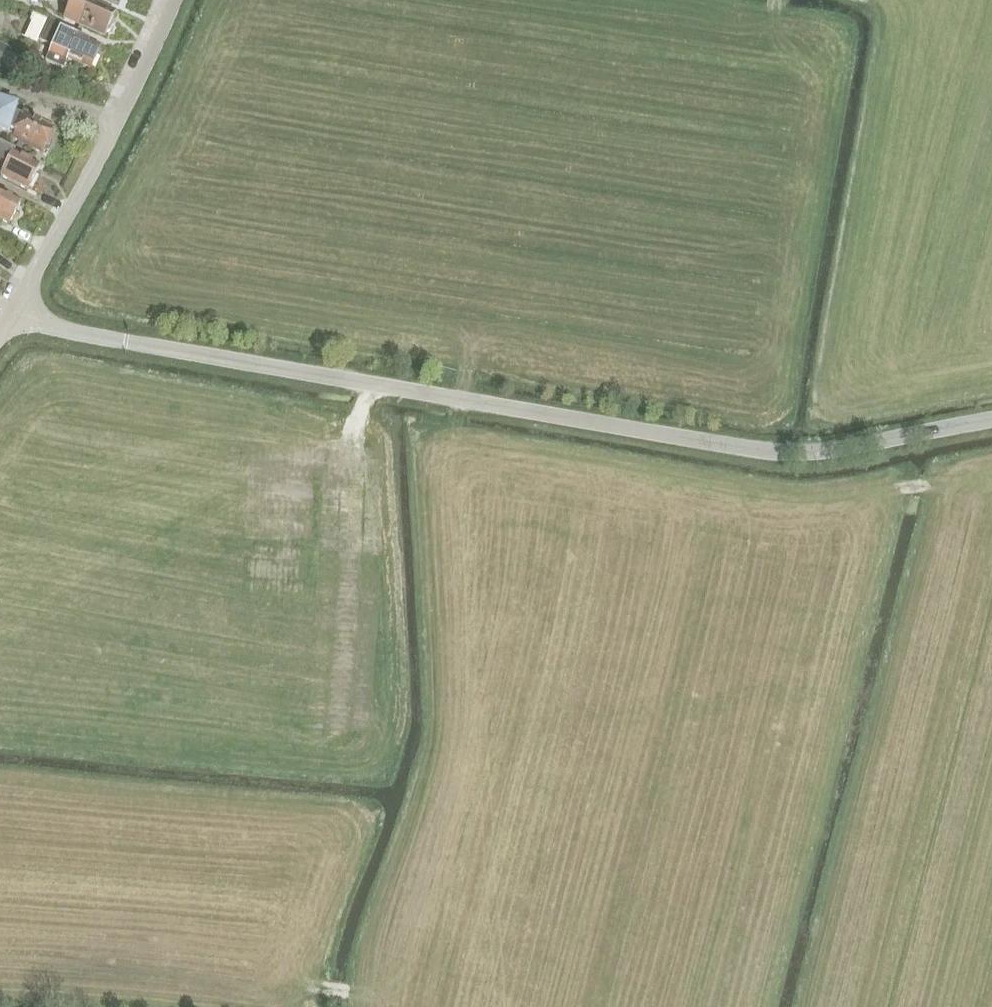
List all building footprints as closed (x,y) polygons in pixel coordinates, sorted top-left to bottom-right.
[(71,5),(66,18),(78,24),(105,36),(115,14),(84,0),(58,0),(71,5)] [(31,20),(32,28),(27,40),(42,47),(44,42),(53,46),(46,61),(63,69),(68,59),(90,69),(100,47),(76,36),(78,33),(34,13),(31,20)] [(42,154),(54,131),(24,115),(22,119),(14,115),(17,106),(0,101),(0,132),(8,134),(13,136),(12,138),(42,154)] [(5,167),(0,176),(27,190),(39,166),(12,152),(14,149),(0,142),(0,164),(5,167)] [(9,224),(21,202),(0,190),(0,219),(9,224)]
